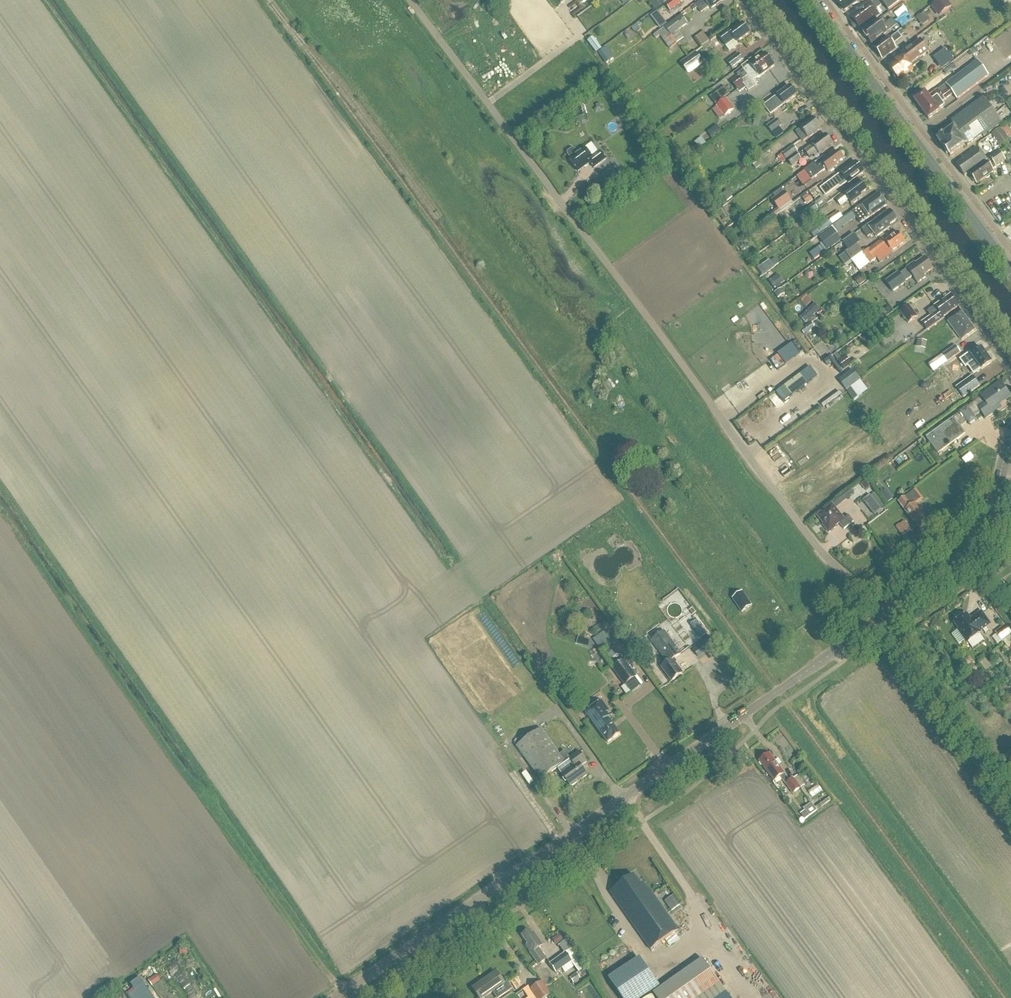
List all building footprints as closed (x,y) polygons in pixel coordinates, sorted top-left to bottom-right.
[(682,4),(679,0),(672,0),(665,5),(671,12),(682,4)] [(692,9),(694,12),(697,9),(701,14),(710,8),(711,10),(725,0),(705,0),(692,9)] [(863,3),(867,0),(841,0),(837,3),(844,13),(861,1),(863,3)] [(889,12),(902,2),(904,3),(908,0),(880,0),(889,12)] [(947,0),(940,0),(931,7),(939,18),(953,7),(947,0)] [(881,7),(877,1),(852,20),(860,30),(880,16),(876,11),(881,7)] [(893,14),(899,22),(908,16),(901,7),(893,14)] [(926,24),(927,25),(937,18),(930,7),(923,11),(929,21),(926,24)] [(652,35),(666,24),(654,9),(625,33),(629,38),(640,28),(645,34),(649,31),(652,35)] [(915,18),(921,26),(929,21),(922,13),(915,18)] [(681,15),(665,28),(654,36),(656,40),(660,37),(670,50),(684,39),(678,32),(688,24),(681,15)] [(909,16),(899,24),(903,29),(913,21),(909,16)] [(871,45),(897,26),(892,20),(887,23),(883,18),(863,33),(871,45)] [(734,41),(737,44),(750,34),(743,24),(730,33),(728,31),(719,38),(726,47),(734,41)] [(898,34),(889,41),(888,39),(875,50),(883,60),(896,50),(893,46),(902,39),(901,38),(904,35),(901,31),(898,33),(898,34)] [(710,41),(704,32),(695,38),(702,47),(710,41)] [(588,42),(593,49),(599,45),(593,38),(588,42)] [(899,82),(914,71),(910,66),(928,53),(921,42),(903,56),(903,57),(888,68),(894,77),(894,78),(896,81),(898,81),(899,82)] [(614,59),(606,48),(599,54),(607,65),(614,59)] [(688,60),(695,70),(704,64),(697,54),(688,60)] [(739,54),(727,63),(733,70),(744,61),(739,54)] [(770,61),(765,54),(750,66),(738,76),(739,78),(731,83),(735,87),(770,61)] [(775,67),(770,61),(735,87),(738,91),(744,86),(749,92),(756,87),(753,82),(759,78),(760,78),(775,67)] [(928,120),(945,108),(942,104),(946,101),(945,101),(953,95),(957,101),(989,77),(978,62),(946,86),(946,85),(938,91),(937,91),(932,95),(929,97),(926,92),(914,101),(928,120)] [(946,75),(955,68),(953,64),(943,71),(946,75)] [(723,100),(730,94),(725,88),(718,93),(723,100)] [(797,97),(790,88),(776,98),(764,107),(771,116),(778,111),(776,109),(783,104),(784,106),(797,97)] [(755,107),(762,102),(758,96),(751,102),(755,107)] [(716,106),(721,112),(725,117),(735,110),(726,98),(716,106)] [(983,99),(953,121),(955,128),(946,135),(945,133),(939,137),(941,139),(939,140),(945,147),(945,148),(952,156),(966,145),(968,147),(982,136),(984,138),(1002,124),(983,99)] [(584,105),(576,107),(578,113),(585,111),(584,105)] [(803,143),(821,129),(814,119),(796,133),(803,143)] [(767,127),(772,134),(782,127),(777,120),(767,127)] [(711,139),(721,131),(716,125),(706,133),(711,139)] [(1008,141),(1000,129),(992,135),(1000,147),(1008,141)] [(809,159),(817,153),(820,156),(833,146),(826,136),(805,153),(809,159)] [(571,160),(569,161),(578,173),(590,164),(594,169),(606,161),(601,153),(599,154),(592,144),(578,154),(575,150),(573,150),(568,153),(568,156),(571,160)] [(793,146),(782,155),(778,158),(782,164),(798,153),(793,146)] [(964,177),(987,161),(978,149),(956,166),(964,177)] [(989,159),(991,161),(970,176),(977,185),(985,179),(987,180),(990,178),(990,176),(992,175),(990,173),(1006,162),(999,152),(989,159)] [(654,170),(656,156),(642,153),(640,168),(654,170)] [(838,153),(832,158),(831,157),(817,167),(815,163),(804,171),(812,181),(826,170),(828,173),(838,166),(837,165),(844,160),(838,153)] [(797,154),(787,161),(792,168),(802,161),(797,154)] [(751,164),(756,170),(760,166),(756,160),(751,164)] [(846,182),(848,185),(863,174),(856,163),(826,186),(831,193),(846,182)] [(602,175),(607,185),(618,180),(613,169),(602,175)] [(857,200),(861,197),(861,196),(867,191),(861,184),(855,189),(854,188),(837,201),(841,206),(849,201),(851,204),(852,204),(854,205),(857,202),(857,200)] [(728,192),(721,197),(726,203),(733,198),(728,192)] [(784,192),(772,202),(778,210),(773,214),(776,218),(794,204),(792,202),(784,192)] [(807,205),(813,201),(808,195),(802,199),(807,205)] [(865,211),(871,218),(887,206),(879,195),(851,215),(854,219),(865,211)] [(814,203),(818,208),(825,203),(821,198),(814,203)] [(729,217),(734,214),(727,205),(723,208),(724,210),(729,217)] [(809,217),(816,212),(811,206),(804,211),(809,217)] [(730,217),(729,217),(724,210),(719,213),(724,221),(730,217)] [(839,212),(828,219),(833,226),(843,218),(839,212)] [(889,212),(869,227),(868,226),(862,231),(868,239),(874,234),(877,238),(889,230),(888,228),(897,221),(889,212)] [(906,243),(898,233),(886,243),(883,239),(864,254),(863,254),(852,262),(860,272),(871,264),(877,259),(874,256),(887,246),(892,253),(906,243)] [(824,245),(828,252),(842,242),(837,235),(824,245)] [(863,254),(864,254),(857,245),(846,254),(852,262),(863,254)] [(774,257),(756,268),(761,275),(779,264),(774,257)] [(926,278),(924,276),(933,270),(925,259),(916,265),(914,263),(907,269),(907,270),(900,275),(898,273),(885,283),(893,293),(906,283),(905,283),(913,277),(918,284),(926,278)] [(779,276),(770,282),(777,291),(785,284),(779,276)] [(859,286),(866,282),(861,276),(855,281),(859,286)] [(778,300),(785,294),(781,289),(774,294),(778,300)] [(806,295),(799,301),(804,307),(811,301),(806,295)] [(928,331),(944,319),(943,318),(959,307),(951,296),(935,307),(938,312),(922,324),(928,331)] [(918,318),(909,306),(900,313),(908,325),(918,318)] [(816,315),(811,309),(804,316),(809,321),(816,315)] [(961,341),(975,331),(962,312),(948,322),(961,341)] [(804,336),(815,328),(812,324),(801,331),(804,336)] [(911,333),(903,339),(907,346),(916,339),(911,333)] [(841,338),(835,336),(831,347),(838,349),(841,338)] [(789,346),(769,359),(776,370),(802,355),(794,341),(788,344),(789,346)] [(918,341),(917,347),(917,349),(926,350),(927,342),(918,341)] [(934,373),(961,353),(956,346),(928,366),(934,373)] [(962,371),(966,368),(974,361),(981,371),(992,363),(982,350),(972,356),(970,353),(960,361),(957,363),(962,371)] [(844,370),(850,366),(844,357),(841,359),(837,354),(834,356),(838,362),(844,370)] [(801,375),(776,393),(783,403),(808,385),(815,379),(809,370),(801,376),(801,375)] [(981,387),(973,376),(956,388),(964,399),(981,387)] [(854,402),(868,391),(861,381),(847,392),(854,402)] [(983,404),(977,408),(981,413),(986,420),(1001,408),(1000,406),(1010,397),(1000,383),(981,397),(985,402),(983,404)] [(977,408),(983,404),(980,400),(927,440),(939,456),(966,435),(961,429),(968,423),(970,426),(977,421),(975,418),(981,413),(977,408)] [(865,406),(862,408),(868,417),(871,414),(865,406)] [(944,418),(948,422),(955,414),(951,411),(944,418)] [(857,500),(862,496),(858,491),(853,496),(857,500)] [(840,502),(843,506),(852,499),(849,495),(840,502)] [(928,524),(922,516),(923,515),(915,505),(912,507),(905,498),(899,503),(906,512),(905,512),(914,524),(915,523),(920,530),(928,524)] [(825,526),(823,526),(830,534),(836,529),(835,528),(839,525),(844,531),(854,523),(849,517),(844,521),(833,506),(818,518),(825,526)] [(870,517),(877,515),(874,507),(867,509),(870,517)] [(902,536),(910,530),(904,522),(896,528),(902,536)] [(991,588),(998,598),(1004,593),(996,584),(991,588)] [(732,603),(742,617),(752,610),(742,596),(732,603)] [(991,625),(982,613),(971,621),(967,615),(964,618),(962,618),(959,620),(959,621),(955,624),(960,630),(959,631),(968,644),(981,634),(980,633),(991,625)] [(652,633),(649,639),(661,654),(668,664),(662,668),(672,682),(683,674),(675,664),(677,663),(674,660),(681,654),(671,641),(676,637),(668,625),(664,625),(652,633)] [(995,633),(1002,643),(1010,637),(1010,634),(1005,626),(995,633)] [(592,639),(598,648),(611,639),(605,630),(592,639)] [(606,645),(609,650),(616,645),(612,641),(606,645)] [(632,646),(639,655),(646,651),(639,641),(632,646)] [(984,670),(991,667),(987,659),(981,662),(984,670)] [(624,662),(614,669),(626,685),(636,678),(624,662)] [(587,714),(608,744),(613,740),(613,741),(621,735),(606,715),(610,713),(602,703),(587,714)] [(517,747),(541,781),(565,763),(541,729),(517,747)] [(562,775),(571,786),(580,780),(581,781),(588,776),(581,767),(587,763),(580,753),(570,760),(575,766),(562,775)] [(760,762),(774,782),(780,777),(786,785),(793,795),(802,788),(794,777),(789,780),(770,755),(760,762)] [(812,804),(804,810),(810,817),(817,811),(812,804)] [(679,931),(650,890),(648,891),(644,884),(641,886),(634,876),(611,893),(651,951),(679,931)] [(680,906),(675,899),(667,904),(672,911),(680,906)] [(542,946),(533,932),(531,934),(528,931),(521,936),(527,945),(525,947),(538,965),(546,960),(538,949),(542,946)] [(555,945),(561,940),(557,935),(551,940),(555,945)] [(549,964),(555,974),(561,970),(564,974),(575,968),(578,973),(585,969),(567,940),(558,946),(564,955),(549,964)] [(656,997),(730,997),(727,993),(726,994),(720,985),(720,984),(703,960),(654,994),(656,997)] [(645,965),(639,969),(635,962),(609,980),(622,997),(645,997),(660,987),(645,965)] [(507,982),(504,984),(495,972),(486,979),(487,980),(484,983),(483,981),(472,989),(478,997),(485,997),(492,993),(496,997),(500,997),(512,990),(507,982)] [(569,978),(573,983),(579,978),(576,973),(569,978)] [(148,981),(151,985),(158,980),(156,976),(148,981)] [(528,991),(533,997),(547,997),(550,996),(541,982),(528,991)] [(128,997),(129,997),(154,997),(145,985),(128,997)]
